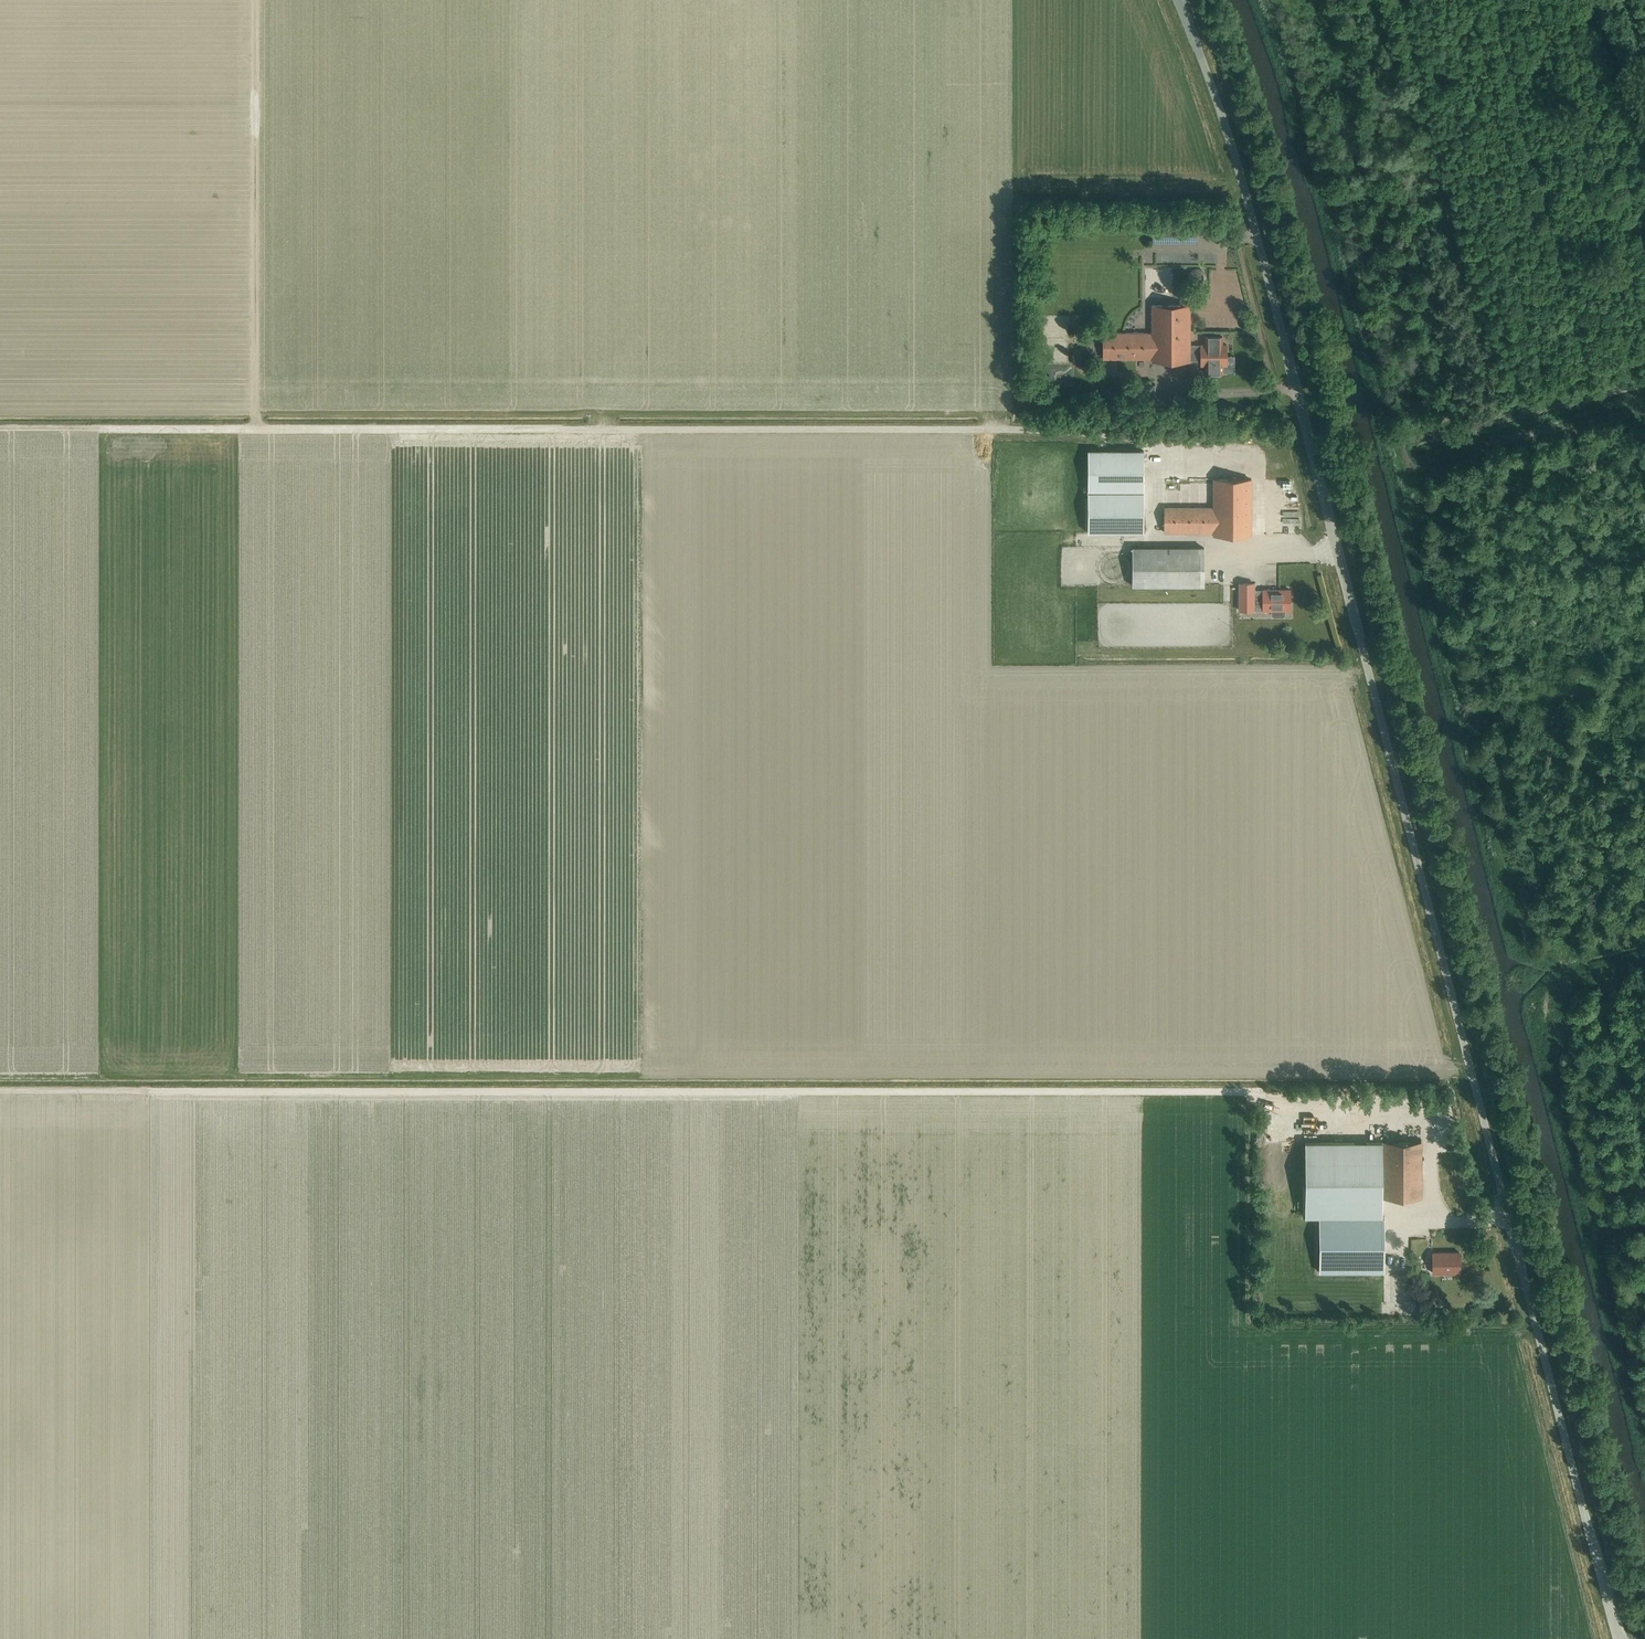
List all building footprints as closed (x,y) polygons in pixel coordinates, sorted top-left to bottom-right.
[(1201,238),(1200,230),(1156,231),(1156,239),(1201,238)] [(1190,361),(1190,359),(1189,345),(1189,306),(1139,306),(1139,334),(1103,334),(1103,359),(1152,359),(1152,361),(1190,361)] [(1205,335),(1205,345),(1200,345),(1189,345),(1190,359),(1201,359),(1201,365),(1205,365),(1205,374),(1222,373),(1222,365),(1226,365),(1226,345),(1223,345),(1223,335),(1205,335)] [(1233,351),(1234,361),(1229,361),(1229,369),(1238,369),(1237,351),(1233,351)] [(1139,400),(1155,400),(1155,385),(1139,386),(1139,400)] [(1088,491),(1143,491),(1143,450),(1088,450),(1088,491)] [(1183,450),(1182,457),(1192,459),(1193,452),(1183,450)] [(1251,535),(1251,480),(1213,480),(1213,507),(1164,507),(1164,533),(1213,533),(1213,535),(1251,535)] [(1143,491),(1088,491),(1088,532),(1143,532),(1143,491)] [(1204,586),(1204,548),(1132,548),(1132,586),(1204,586)] [(1284,611),(1290,610),(1290,590),(1262,590),(1262,594),(1256,594),(1256,603),(1262,603),(1262,611),(1271,611),(1271,615),(1273,617),(1282,617),(1284,615),(1284,611)] [(1382,1142),(1305,1142),(1305,1217),(1319,1217),(1382,1218),(1382,1197),(1382,1142)] [(1421,1142),(1382,1142),(1382,1197),(1421,1198),(1421,1142)] [(1383,1272),(1383,1218),(1382,1218),(1319,1217),(1319,1272),(1383,1272)] [(1441,1267),(1432,1267),(1432,1286),(1460,1286),(1459,1267),(1457,1267),(1457,1257),(1441,1257),(1441,1267)]
